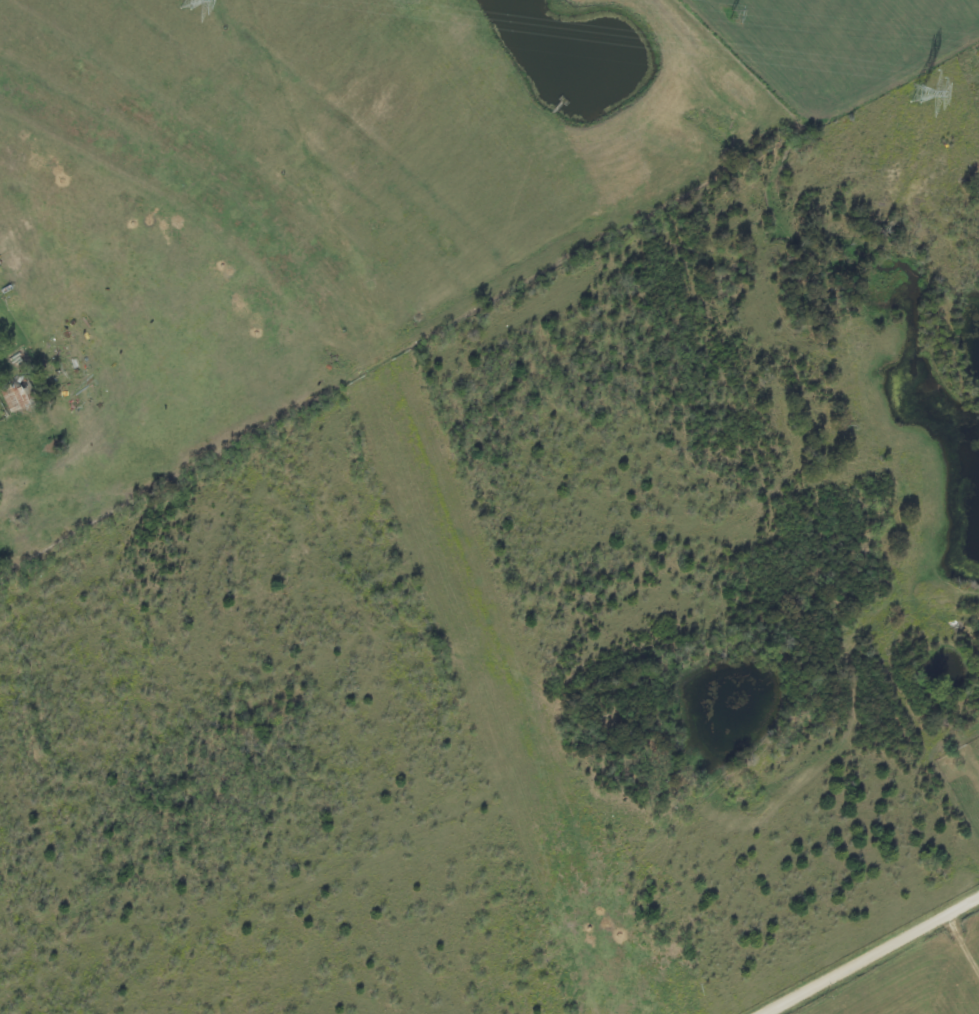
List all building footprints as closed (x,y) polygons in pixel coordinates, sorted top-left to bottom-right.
[(11,414),(33,406),(26,386),(4,394),(11,414)]
